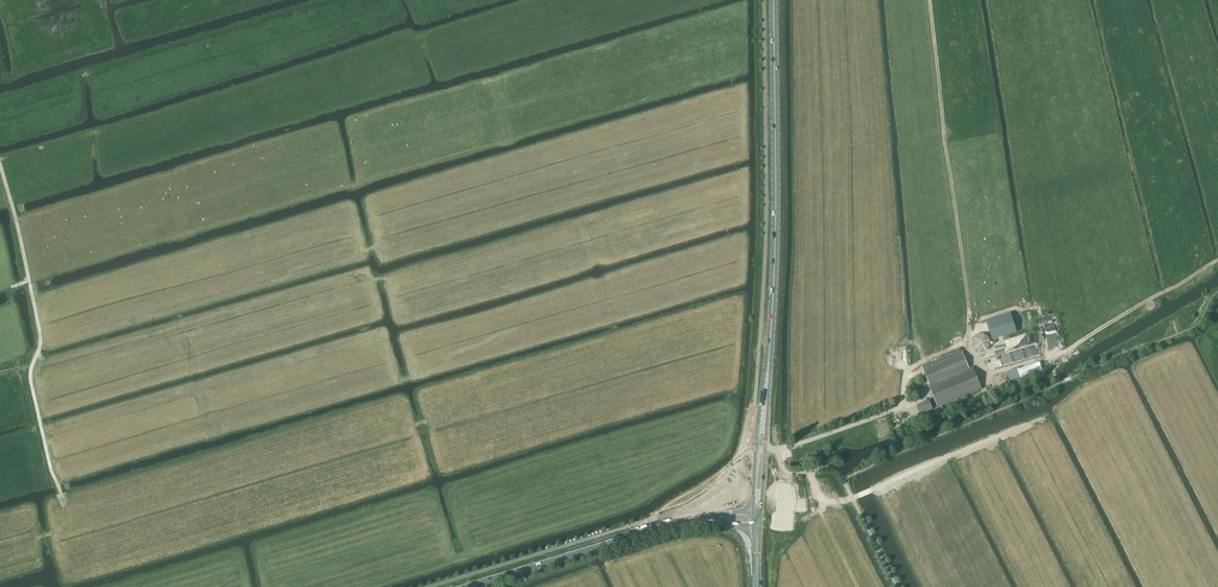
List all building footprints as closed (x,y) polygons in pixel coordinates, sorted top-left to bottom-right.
[(1011,313),(986,321),(992,340),(1017,332),(1011,313)] [(990,342),(990,340),(990,338),(989,337),(989,335),(987,334),(986,333),(984,332),(983,332),(981,332),(979,332),(978,332),(976,333),(975,335),(974,336),(973,338),(973,340),(973,341),(973,343),(974,345),(975,346),(976,347),(978,348),(980,349),(981,349),(983,349),(985,348),(986,347),(988,346),(989,345),(990,343),(990,342)] [(973,367),(969,368),(962,350),(922,366),(930,385),(929,385),(934,399),(929,401),(929,400),(918,405),(922,414),(933,409),(932,407),(937,405),(938,407),(982,389),(973,367)]
